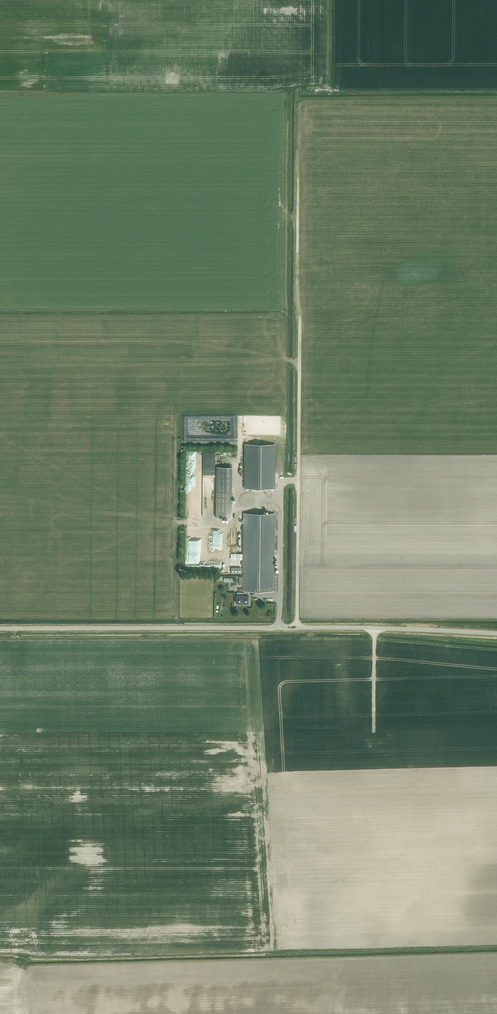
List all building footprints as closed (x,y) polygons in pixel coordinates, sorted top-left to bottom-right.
[(275,489),(275,444),(245,444),(244,488),(275,489)] [(199,467),(199,451),(192,451),(192,452),(188,452),(188,468),(199,467)] [(204,451),(204,475),(216,475),(216,451),(204,451)] [(232,518),(232,467),(217,467),(216,517),(232,518)] [(237,596),(237,604),(248,604),(248,596),(248,591),(273,591),(279,591),(279,573),(274,573),(274,568),(273,568),(274,514),(244,514),(244,567),(243,567),(243,577),(240,577),(240,582),(243,582),(243,591),(244,591),(244,596),(237,596)] [(193,556),(193,545),(186,545),(187,560),(189,560),(189,566),(202,565),(202,562),(204,562),(204,556),(197,556),(193,556)]
